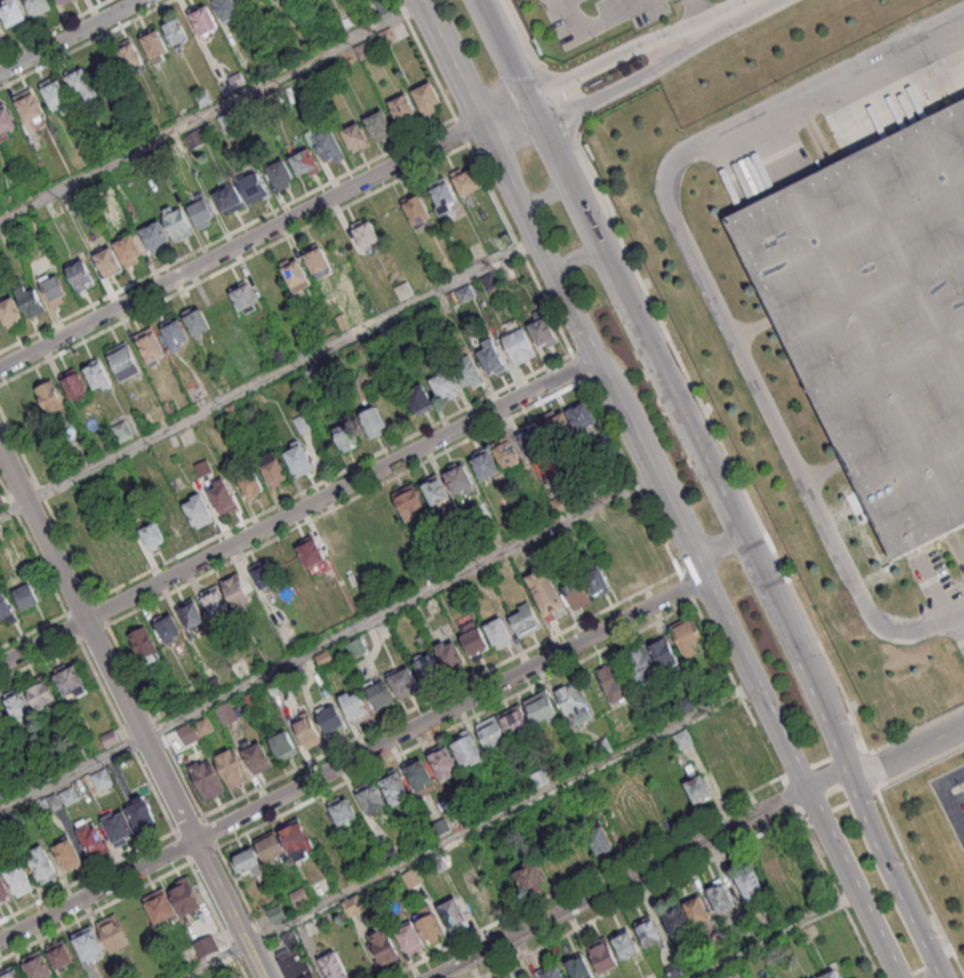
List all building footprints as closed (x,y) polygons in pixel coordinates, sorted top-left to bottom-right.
[(4,4),(3,0),(17,0),(26,18),(7,27),(0,11),(0,6),(4,4)] [(48,0),(25,0),(33,18),(52,8),(48,0)] [(243,15),(236,0),(212,0),(223,24),(243,15)] [(188,12),(200,36),(218,27),(206,3),(188,12)] [(189,39),(178,17),(162,25),(173,46),(189,39)] [(153,63),(171,55),(157,26),(139,34),(153,63)] [(145,61),(129,38),(113,49),(128,72),(145,61)] [(82,92),(87,101),(99,94),(82,67),(66,77),(77,95),(82,92)] [(40,84),(52,112),(61,107),(65,115),(74,111),(58,75),(40,84)] [(411,92),(423,117),(443,107),(430,83),(411,92)] [(30,89),(12,99),(26,124),(44,114),(30,89)] [(401,127),(418,117),(405,94),(387,104),(401,127)] [(963,523),(963,101),(730,216),(897,556),(963,523)] [(19,131),(6,103),(0,106),(0,139),(0,140),(19,131)] [(363,118),(375,142),(394,132),(382,108),(363,118)] [(351,153),(369,145),(359,121),(341,129),(351,153)] [(313,133),(320,162),(333,159),(334,162),(342,160),(333,127),(313,133)] [(321,170),(311,147),(290,157),(300,179),(321,170)] [(266,167),(278,191),(296,182),(284,158),(266,167)] [(451,175),(462,196),(481,187),(469,165),(451,175)] [(268,195),(258,172),(238,181),(248,204),(268,195)] [(428,185),(439,214),(458,206),(447,177),(428,185)] [(244,206),(234,183),(214,193),(224,215),(244,206)] [(431,218),(420,194),(402,202),(413,226),(431,218)] [(199,229),(217,221),(206,200),(189,208),(199,229)] [(193,233),(180,204),(161,212),(174,242),(193,233)] [(381,239),(367,215),(349,225),(363,249),(381,239)] [(152,253),(171,243),(159,220),(139,230),(152,253)] [(143,260),(135,234),(115,241),(123,267),(143,260)] [(315,276),(332,267),(318,242),(302,250),(315,276)] [(122,269),(111,246),(94,255),(105,278),(122,269)] [(297,295),(313,286),(295,254),(279,264),(297,295)] [(94,283),(84,259),(66,267),(77,290),(94,283)] [(52,307),(69,298),(55,270),(38,279),(52,307)] [(259,307),(247,280),(228,288),(241,315),(259,307)] [(15,289),(28,318),(44,310),(32,282),(15,289)] [(25,319),(13,296),(0,302),(0,313),(7,327),(25,319)] [(181,312),(194,339),(212,330),(199,303),(181,312)] [(541,350),(558,342),(546,316),(528,325),(541,350)] [(174,352),(192,342),(178,317),(160,326),(174,352)] [(515,365),(536,356),(523,325),(501,335),(515,365)] [(148,363),(166,354),(152,326),(135,335),(148,363)] [(141,371),(126,341),(106,351),(121,381),(141,371)] [(474,353),(496,375),(508,363),(486,341),(474,353)] [(467,391),(485,381),(471,354),(453,364),(467,391)] [(111,383),(100,359),(83,366),(94,391),(111,383)] [(461,393),(447,369),(429,380),(443,403),(461,393)] [(73,403),(90,393),(77,370),(60,380),(73,403)] [(64,406),(51,379),(34,388),(48,414),(64,406)] [(434,406),(421,382),(405,391),(418,414),(434,406)] [(555,445),(577,436),(598,427),(587,399),(543,417),(555,445)] [(372,439),(388,431),(375,406),(359,414),(372,439)] [(329,423),(341,451),(360,443),(348,414),(329,423)] [(119,443),(133,435),(125,420),(111,427),(119,443)] [(532,458),(551,448),(536,421),(517,431),(532,458)] [(503,469),(520,461),(509,436),(492,444),(503,469)] [(313,470),(300,440),(283,447),(296,477),(313,470)] [(481,481),(500,472),(488,446),(469,454),(481,481)] [(272,487),(288,479),(273,451),(257,459),(272,487)] [(456,497),(475,487),(460,459),(441,469),(456,497)] [(248,499),(264,490),(252,469),(236,479),(248,499)] [(448,500),(438,473),(420,480),(430,506),(448,500)] [(220,516),(238,507),(223,478),(206,486),(220,516)] [(426,511),(415,483),(393,491),(404,520),(426,511)] [(181,502),(196,529),(214,519),(199,493),(181,502)] [(139,530),(150,549),(166,540),(155,521),(139,530)] [(325,560),(314,535),(296,544),(307,569),(325,560)] [(249,566),(259,589),(276,582),(266,558),(249,566)] [(585,570),(592,596),(609,591),(602,566),(585,570)] [(546,568),(526,577),(547,622),(567,613),(546,568)] [(223,578),(229,605),(253,600),(248,579),(241,581),(240,575),(223,578)] [(562,583),(574,610),(591,602),(579,576),(562,583)] [(12,591),(23,610),(40,601),(30,582),(12,591)] [(229,610),(217,584),(200,592),(212,618),(229,610)] [(15,616),(3,591),(0,592),(0,623),(15,616)] [(186,629),(205,622),(196,599),(177,606),(186,629)] [(507,613),(520,638),(542,627),(529,602),(507,613)] [(164,643),(181,635),(170,611),(153,619),(164,643)] [(709,648),(692,615),(669,627),(686,660),(709,648)] [(513,642),(502,616),(484,624),(495,650),(513,642)] [(456,629),(472,660),(491,650),(475,619),(456,629)] [(158,657),(146,626),(129,633),(141,664),(158,657)] [(434,646),(448,672),(466,662),(453,637),(434,646)] [(637,683),(679,666),(667,637),(625,654),(637,683)] [(346,644),(352,657),(366,651),(360,638),(346,644)] [(424,682),(443,674),(432,650),(413,658),(424,682)] [(611,703),(632,694),(616,660),(596,669),(611,703)] [(52,673),(66,701),(88,690),(74,662),(52,673)] [(420,689),(409,664),(387,674),(398,699),(420,689)] [(58,702),(42,674),(24,684),(40,712),(58,702)] [(395,702),(381,676),(363,685),(378,711),(395,702)] [(572,727),(593,716),(575,680),(554,690),(572,727)] [(18,725),(36,716),(21,686),(3,694),(18,725)] [(353,725),(370,716),(356,688),(339,696),(353,725)] [(559,715),(545,689),(523,701),(537,727),(559,715)] [(344,728),(334,701),(316,708),(326,735),(344,728)] [(223,726),(237,719),(228,702),(215,709),(223,726)] [(498,714),(509,737),(530,727),(519,704),(498,714)] [(0,709),(0,729),(9,724),(0,709)] [(291,720),(306,749),(322,741),(307,712),(291,720)] [(475,725),(486,749),(506,740),(495,716),(475,725)] [(670,734),(685,726),(694,742),(679,750),(670,734)] [(280,760),(297,752),(286,730),(269,738),(280,760)] [(470,731),(449,741),(463,770),(483,760),(470,731)] [(273,765),(259,741),(241,751),(255,775),(273,765)] [(438,780),(458,775),(450,745),(430,750),(438,780)] [(229,788),(248,779),(233,747),(214,757),(229,788)] [(224,791),(208,758),(188,767),(204,801),(224,791)] [(435,785),(423,758),(404,766),(416,793),(435,785)] [(90,775),(98,790),(113,782),(105,767),(90,775)] [(393,806),(412,796),(396,768),(378,778),(393,806)] [(683,781),(687,779),(684,773),(693,769),(696,775),(703,771),(715,794),(708,798),(710,801),(702,805),(700,802),(695,805),(683,781)] [(355,787),(365,814),(385,806),(375,780),(355,787)] [(358,818),(346,793),(327,803),(339,827),(358,818)] [(126,804),(139,832),(157,823),(143,795),(126,804)] [(101,817),(114,847),(137,838),(124,808),(101,817)] [(279,828),(293,861),(315,852),(301,819),(279,828)] [(85,857),(104,854),(99,821),(80,823),(85,857)] [(584,832),(602,822),(617,848),(605,855),(603,852),(597,855),(584,832)] [(287,855),(275,831),(255,841),(266,865),(287,855)] [(52,846),(65,872),(83,863),(69,837),(52,846)] [(26,854),(41,884),(58,875),(43,845),(26,854)] [(263,865),(252,846),(232,858),(242,876),(263,865)] [(757,862),(779,852),(790,877),(783,881),(786,887),(778,890),(775,885),(770,888),(757,862)] [(514,869),(523,865),(522,863),(530,859),(532,863),(535,862),(544,880),(538,883),(541,888),(527,894),(514,869)] [(15,897),(33,890),(23,863),(4,870),(15,897)] [(733,873),(751,865),(766,896),(748,904),(733,873)] [(0,873),(0,900),(11,894),(0,873)] [(181,917),(202,906),(187,876),(166,887),(181,917)] [(706,890),(715,885),(717,887),(725,883),(737,904),(719,914),(706,890)] [(310,899),(303,886),(288,894),(295,907),(310,899)] [(142,897),(154,925),(176,915),(165,888),(142,897)] [(681,901),(700,892),(716,924),(697,934),(681,901)] [(341,902),(359,893),(366,908),(347,916),(341,902)] [(436,905),(455,896),(466,919),(459,922),(462,927),(450,933),(436,905)] [(411,915),(419,911),(416,907),(428,901),(444,931),(437,934),(440,939),(430,943),(428,939),(425,941),(411,915)] [(659,912),(671,937),(692,927),(680,902),(659,912)] [(130,943),(115,913),(96,923),(111,952),(130,943)] [(633,925),(638,923),(636,921),(651,913),(664,939),(645,948),(633,925)] [(394,930),(412,922),(425,947),(407,956),(394,930)] [(72,934),(83,963),(104,955),(93,926),(72,934)] [(369,935),(386,926),(403,960),(386,969),(369,935)] [(610,936),(628,927),(640,950),(622,960),(610,936)] [(312,969),(308,971),(295,945),(300,943),(292,928),(281,934),(287,945),(274,952),(287,977),(316,977),(312,969)] [(585,944),(600,974),(620,963),(605,934),(585,944)] [(74,962),(62,939),(45,948),(57,970),(74,962)] [(55,975),(38,949),(19,961),(30,977),(50,977),(55,975)] [(335,949),(351,977),(330,977),(318,958),(335,949)] [(572,977),(582,977),(591,973),(580,952),(563,961),(572,977)] [(664,966),(676,959),(683,971),(671,977),(664,966)] [(819,977),(842,977),(835,962),(831,964),(833,971),(819,977)] [(541,977),(562,977),(556,963),(538,972),(541,977)] [(14,964),(0,971),(0,977),(21,977),(14,964)]
